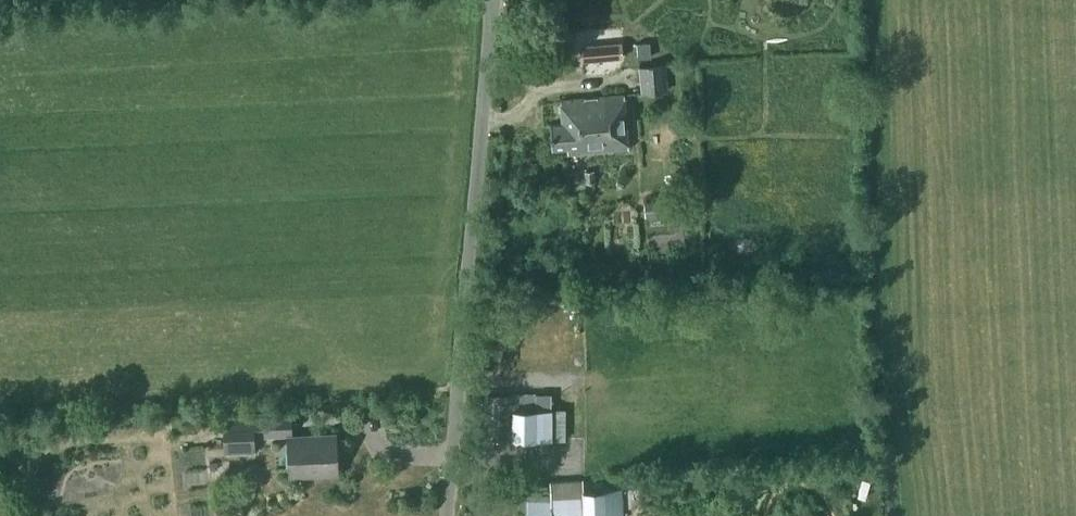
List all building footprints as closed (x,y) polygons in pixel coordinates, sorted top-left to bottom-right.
[(621,56),(621,53),(620,42),(581,45),(582,54),(582,60),(621,56)] [(651,56),(650,53),(649,42),(637,42),(638,53),(638,57),(651,56)] [(663,63),(640,65),(641,90),(664,89),(663,63)] [(630,145),(625,93),(561,99),(563,121),(548,122),(550,144),(569,143),(569,150),(580,149),(580,147),(613,144),(613,147),(630,145)] [(594,169),(584,170),(585,181),(595,181),(594,169)] [(666,198),(644,201),(646,216),(668,213),(666,198)] [(555,390),(487,390),(488,437),(555,437),(555,390)] [(289,411),(223,416),(226,453),(254,451),(252,432),(291,430),(289,411)] [(289,432),(264,433),(264,442),(290,441),(289,432)] [(335,434),(291,437),(293,473),(337,471),(335,434)] [(518,491),(519,515),(626,515),(625,485),(586,487),(586,477),(553,478),(554,484),(533,485),(534,491),(518,491)]
